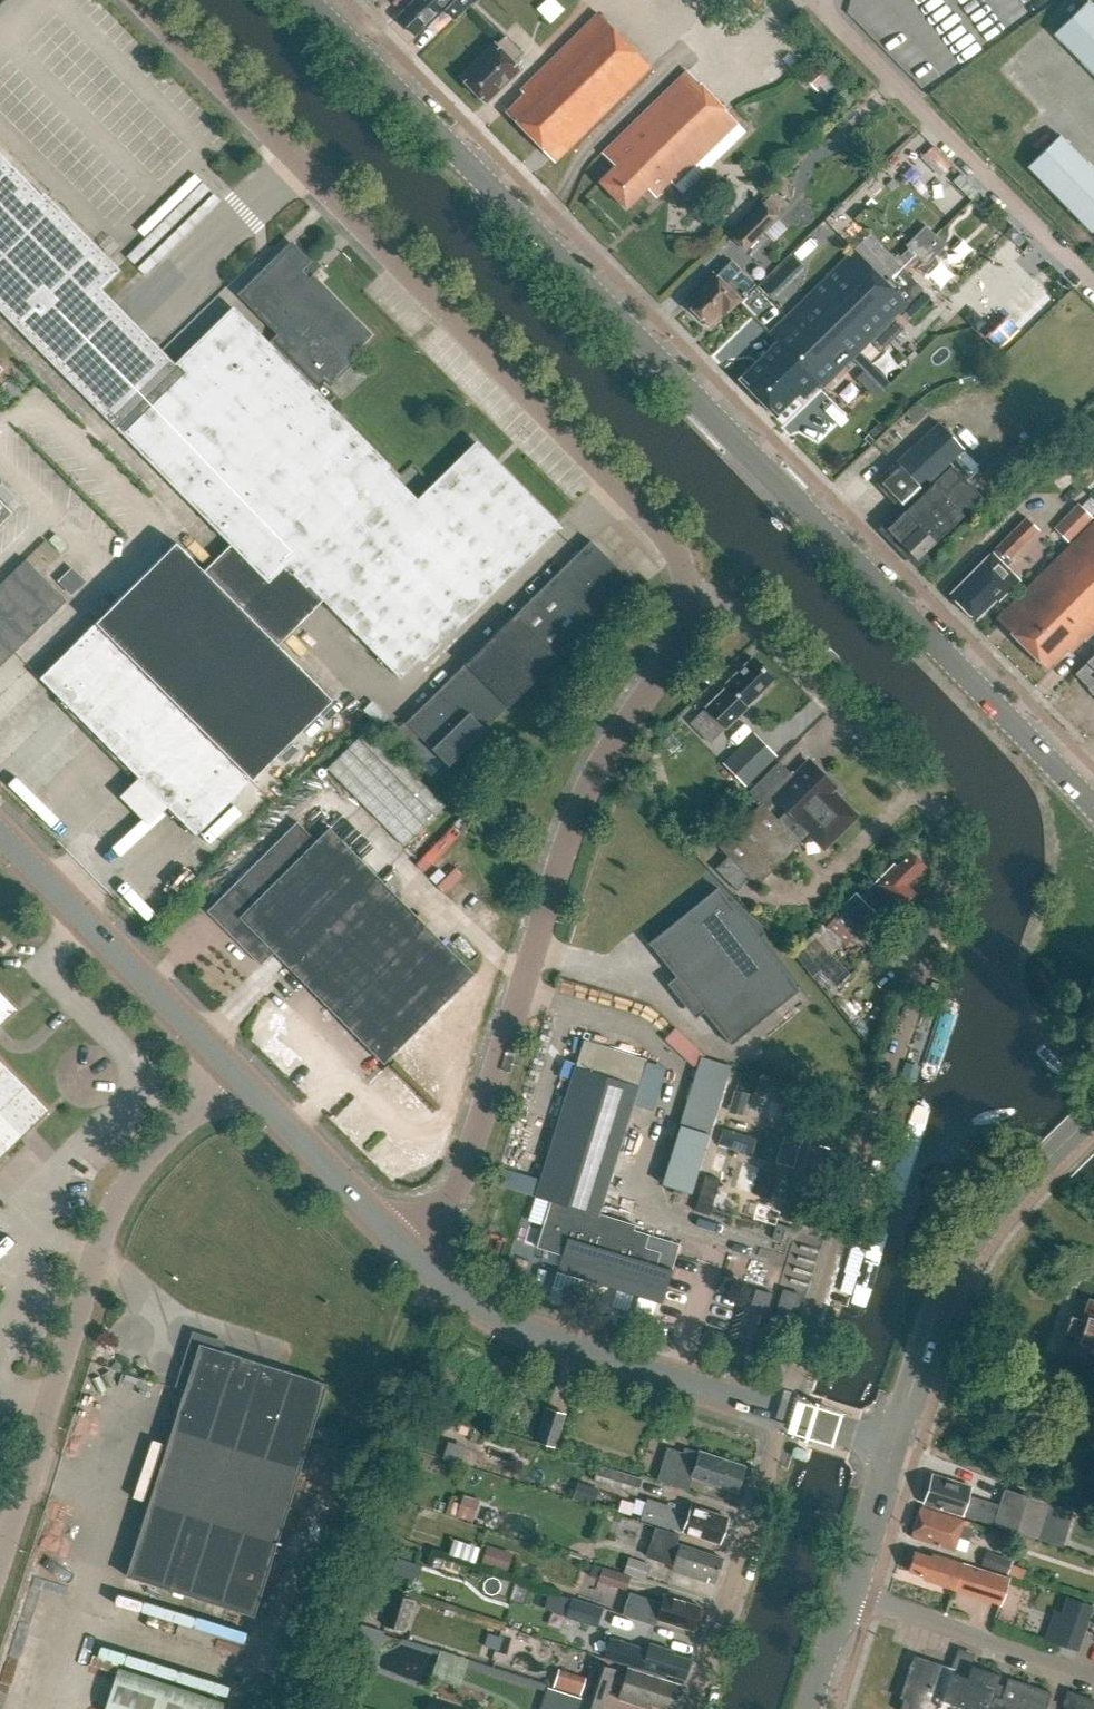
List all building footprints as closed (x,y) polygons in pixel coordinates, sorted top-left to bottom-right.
[(398,17),(415,35),(426,24),(430,27),(434,27),(446,16),(446,11),(443,8),(447,4),(452,9),(462,0),(415,0),(398,17)] [(763,3),(760,0),(748,0),(744,4),(753,13),(763,3)] [(1093,77),(1093,6),(1089,1),(1053,35),(1093,77)] [(555,161),(650,67),(597,13),(520,89),(524,93),(506,111),(555,161)] [(514,62),(523,53),(506,35),(496,45),(495,44),(462,76),(487,101),(520,69),(514,62)] [(673,186),(737,125),(686,72),(602,153),(611,163),(614,167),(598,182),(625,210),(646,190),(654,198),(670,183),(673,186)] [(826,94),(836,83),(829,76),(819,86),(826,94)] [(1091,233),(1093,230),(1093,171),(1060,136),(1028,168),(1091,233)] [(934,149),(926,156),(944,174),(952,167),(934,149)] [(176,367),(100,290),(119,272),(0,151),(0,308),(117,426),(232,542),(206,568),(178,540),(40,677),(60,697),(56,701),(136,782),(140,778),(196,835),(333,700),(279,645),(325,599),(400,675),(555,523),(478,443),(412,508),(378,473),(386,464),(312,389),(325,376),(330,380),(351,360),(342,351),(350,342),(355,347),(369,333),(313,276),(310,278),(301,269),(309,261),(292,243),(242,293),(281,333),(269,345),(234,310),(176,367)] [(162,252),(213,195),(188,173),(162,203),(181,220),(175,227),(165,218),(146,238),(162,252)] [(961,176),(954,183),(972,201),(979,194),(961,176)] [(746,252),(779,219),(762,203),(730,236),(746,252)] [(1026,244),(1008,226),(1000,233),(1018,252),(1026,244)] [(928,254),(947,235),(942,230),(923,249),(928,254)] [(818,384),(821,388),(868,342),(879,352),(899,333),(888,322),(906,305),(905,303),(920,289),(899,268),(884,282),(852,250),(768,333),(776,341),(738,379),(775,417),(799,394),(803,398),(818,384)] [(726,262),(684,305),(706,327),(718,315),(722,318),(728,313),(727,312),(744,295),(743,294),(753,285),(752,284),(749,287),(742,281),(745,278),(737,270),(735,272),(726,262)] [(916,560),(981,496),(947,463),(961,449),(936,423),(878,481),(902,506),(908,501),(911,504),(886,529),(916,560)] [(1070,476),(1071,457),(1055,457),(1055,476),(1070,476)] [(0,497),(0,525),(14,511),(0,497)] [(1078,504),(1054,529),(1070,544),(1093,520),(1078,504)] [(1010,560),(1039,531),(1027,518),(949,595),(951,596),(950,599),(955,605),(959,605),(975,620),(995,600),(999,600),(1019,580),(1007,568),(1012,562),(1010,560)] [(998,619),(1047,668),(1066,648),(1070,652),(1084,639),(1085,641),(1093,632),(1093,525),(998,619)] [(449,763),(634,581),(590,538),(406,720),(449,763)] [(66,600),(26,559),(0,585),(0,665),(66,600)] [(63,590),(76,578),(67,568),(54,580),(63,590)] [(1086,663),(1087,663),(1074,676),(1093,696),(1093,655),(1086,663)] [(747,704),(773,678),(770,675),(772,673),(765,664),(762,667),(752,657),(725,684),(726,686),(704,707),(725,728),(748,706),(747,704)] [(370,728),(328,768),(403,846),(445,806),(370,728)] [(748,788),(772,764),(763,754),(764,752),(748,735),(722,760),(748,788)] [(824,844),(854,816),(838,800),(833,805),(825,798),(834,789),(810,763),(794,779),(778,762),(749,792),(761,804),(800,843),(812,831),(824,844)] [(800,843),(761,804),(718,846),(730,858),(750,878),(757,885),(800,843)] [(474,973),(330,827),(317,840),(298,821),(208,910),(262,964),(275,951),(385,1061),(474,973)] [(906,885),(925,866),(911,852),(896,867),(894,865),(861,897),(857,893),(844,906),(862,924),(875,911),(872,908),(876,904),(890,917),(914,893),(906,885)] [(750,878),(730,858),(719,869),(739,889),(750,878)] [(726,899),(717,889),(649,943),(729,1045),(798,990),(726,899)] [(860,930),(841,912),(825,928),(845,947),(860,930)] [(16,1009),(0,992),(0,1024),(16,1009)] [(959,1005),(946,1001),(924,1069),(938,1074),(959,1005)] [(691,1194),(724,1056),(662,1041),(660,1050),(688,1056),(657,1186),(691,1194)] [(48,1109),(0,1060),(0,1157),(48,1109)] [(662,1302),(672,1270),(657,1265),(661,1252),(646,1247),(650,1234),(625,1227),(626,1222),(601,1214),(639,1086),(576,1067),(537,1196),(552,1201),(538,1247),(563,1254),(559,1270),(662,1302)] [(729,1112),(742,1116),(748,1095),(735,1091),(729,1112)] [(904,1116),(907,1106),(903,1105),(900,1104),(895,1102),(892,1112),(897,1113),(900,1114),(904,1116)] [(928,1111),(912,1107),(890,1180),(906,1184),(928,1111)] [(722,1129),(718,1144),(751,1154),(756,1138),(722,1129)] [(764,1154),(790,1162),(797,1139),(771,1131),(764,1154)] [(817,1191),(830,1149),(806,1142),(798,1170),(806,1173),(801,1186),(817,1191)] [(715,1153),(710,1170),(721,1173),(726,1157),(715,1153)] [(734,1190),(751,1195),(759,1169),(742,1163),(734,1190)] [(528,1192),(531,1175),(493,1169),(490,1185),(528,1192)] [(710,1215),(720,1180),(705,1175),(694,1211),(710,1215)] [(861,1316),(888,1221),(876,1217),(849,1312),(861,1316)] [(788,1244),(783,1280),(808,1283),(812,1247),(788,1244)] [(836,1277),(833,1286),(841,1289),(844,1279),(836,1277)] [(783,1289),(775,1317),(794,1322),(802,1295),(783,1289)] [(1093,1304),(1074,1355),(1093,1362),(1093,1304)] [(745,1336),(739,1355),(763,1362),(769,1343),(745,1336)] [(253,1615),(326,1383),(199,1344),(187,1381),(192,1382),(190,1391),(185,1389),(126,1576),(253,1615)] [(555,1448),(565,1414),(546,1408),(536,1442),(555,1448)] [(451,1434),(455,1423),(440,1418),(436,1429),(451,1434)] [(735,1491),(743,1466),(693,1450),(691,1455),(667,1447),(657,1481),(688,1491),(692,1478),(705,1482),(705,1485),(711,1486),(715,1485),(735,1491)] [(806,1459),(808,1453),(807,1451),(805,1450),(796,1447),(792,1449),(790,1454),(792,1457),(793,1458),(802,1461),(806,1459)] [(594,1482),(638,1496),(643,1479),(599,1466),(594,1482)] [(1036,1539),(1047,1503),(1005,1489),(999,1505),(968,1495),(971,1487),(933,1475),(924,1504),(1036,1539)] [(593,1506),(599,1490),(577,1483),(572,1499),(593,1506)] [(475,1499),(463,1495),(457,1516),(469,1520),(475,1499)] [(718,1543),(727,1518),(691,1507),(688,1515),(675,1510),(675,1508),(647,1498),(640,1519),(669,1529),(669,1527),(718,1543)] [(968,1528),(970,1522),(922,1507),(913,1537),(955,1550),(963,1526),(968,1528)] [(678,1536),(656,1529),(647,1557),(663,1562),(663,1559),(673,1563),(671,1570),(706,1581),(707,1576),(716,1578),(721,1558),(675,1544),(678,1536)] [(504,1551),(487,1546),(482,1563),(499,1568),(504,1551)] [(1008,1576),(932,1554),(931,1557),(916,1552),(914,1557),(911,1557),(909,1564),(911,1566),(910,1571),(932,1577),(934,1582),(955,1588),(956,1585),(1002,1598),(1008,1576)] [(986,1552),(981,1567),(1008,1576),(1013,1560),(986,1552)] [(651,1566),(629,1558),(624,1573),(646,1581),(651,1566)] [(599,1582),(626,1591),(630,1577),(603,1568),(599,1582)] [(394,1595),(383,1627),(406,1634),(415,1601),(394,1595)] [(644,1602),(640,1615),(693,1631),(700,1608),(663,1597),(660,1607),(644,1602)] [(1052,1643),(1077,1652),(1093,1606),(1067,1598),(1052,1643)] [(566,1617),(596,1626),(602,1609),(571,1600),(566,1617)] [(369,1670),(382,1631),(357,1623),(344,1661),(369,1670)] [(539,1682),(387,1634),(375,1670),(424,1685),(428,1673),(458,1682),(461,1671),(471,1674),(467,1685),(495,1694),(500,1679),(537,1690),(539,1682)] [(668,1675),(685,1680),(691,1661),(667,1654),(665,1650),(650,1645),(648,1652),(610,1640),(604,1659),(637,1670),(667,1678),(668,1675)] [(1005,1694),(997,1691),(1002,1676),(956,1660),(952,1673),(918,1661),(902,1708),(1048,1708),(1053,1694),(1010,1679),(1005,1694)] [(603,1705),(615,1671),(594,1664),(582,1699),(603,1705)] [(554,1687),(581,1696),(586,1678),(559,1670),(554,1687)] [(683,1688),(628,1670),(618,1701),(642,1708),(651,1708),(652,1707),(659,1708),(676,1708),(683,1688)] [(223,1706),(116,1672),(105,1708),(222,1708),(223,1706)] [(548,1687),(541,1708),(602,1708),(603,1705),(582,1699),(548,1687)] [(1072,1693),(1066,1708),(1093,1708),(1093,1700),(1072,1693)]
